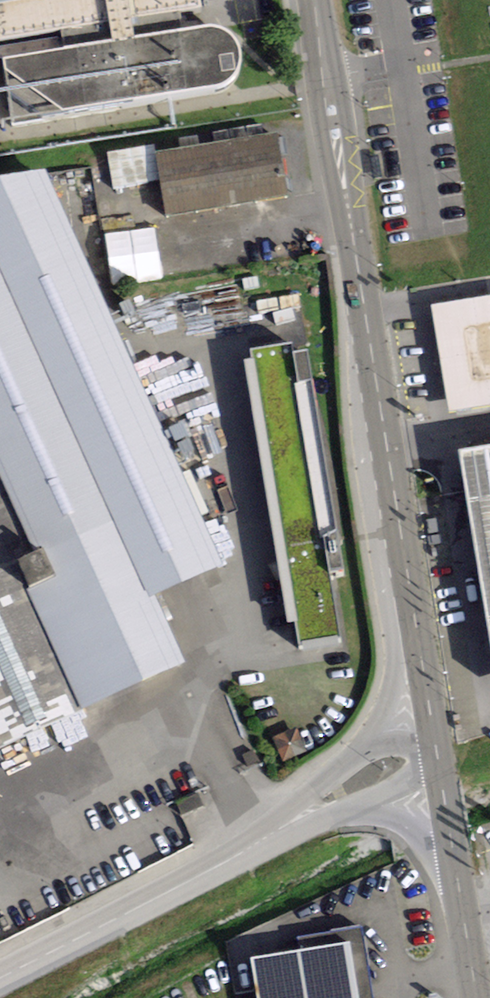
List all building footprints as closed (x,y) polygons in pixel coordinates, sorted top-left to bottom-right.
[(0,41),(110,23),(113,40),(134,37),(131,18),(200,7),(199,0),(0,0),(0,40),(0,41)] [(113,40),(4,59),(13,118),(214,86),(225,85),(232,80),(238,73),(238,66),(240,59),(240,51),(236,44),(233,36),(228,32),(218,26),(211,25),(134,37),(113,40)] [(147,155),(155,213),(276,196),(267,137),(147,155)] [(186,663),(155,596),(223,566),(45,170),(0,177),(0,748),(186,663)] [(433,306),(451,415),(489,409),(489,297),(433,306)] [(245,359),(292,651),(329,645),(318,581),(329,579),(294,362),(284,364),(282,353),(245,359)] [(459,449),(489,631),(489,444),(459,449)] [(302,732),(279,741),(288,763),(311,754),(302,732)] [(364,926),(301,937),(303,948),(251,957),(259,997),(376,997),(364,926)]
